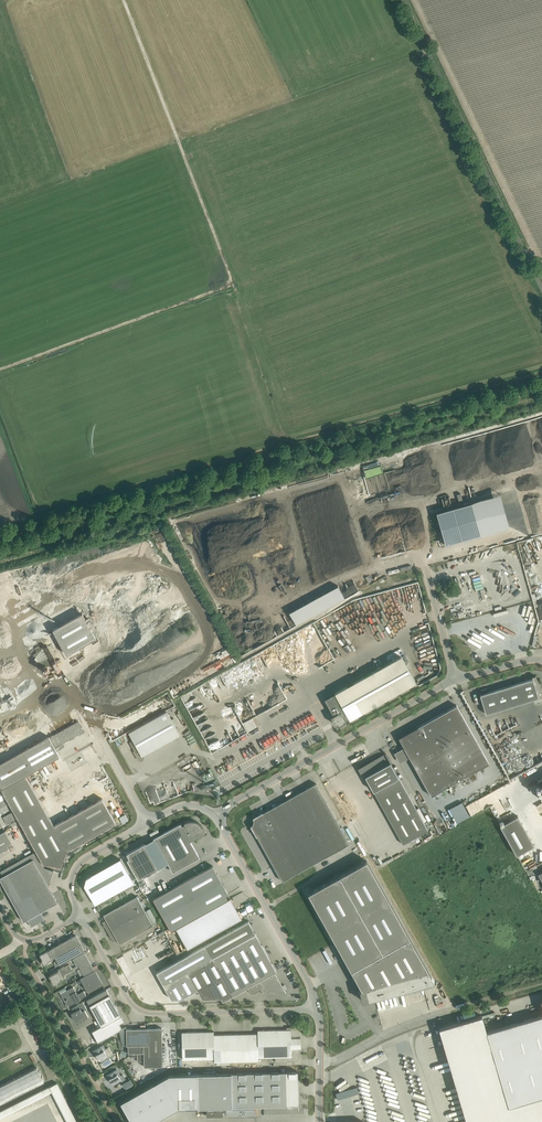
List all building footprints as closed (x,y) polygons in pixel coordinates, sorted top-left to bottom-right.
[(381,463),(363,467),(371,494),(388,490),(381,463)] [(440,498),(443,510),(451,508),(448,496),(440,498)] [(458,507),(436,513),(445,545),(467,539),(458,507)] [(53,630),(67,654),(96,638),(82,613),(53,630)] [(60,658),(53,661),(47,645),(40,648),(47,667),(49,666),(51,670),(58,667),(56,663),(61,661),(60,658)] [(335,724),(336,723),(337,725),(338,724),(339,725),(346,721),(345,719),(349,717),(350,719),(416,682),(401,656),(335,693),(325,699),(333,715),(331,717),(335,724)] [(480,695),(486,714),(538,698),(538,696),(537,693),(541,692),(541,688),(541,686),(540,686),(539,683),(540,683),(536,675),(532,677),(532,679),(480,695)] [(457,705),(398,738),(431,796),(446,787),(448,791),(452,789),(450,785),(489,763),(457,705)] [(130,742),(136,754),(135,754),(138,759),(139,760),(140,760),(141,760),(142,760),(143,760),(143,759),(143,758),(144,758),(144,757),(143,756),(143,755),(180,735),(167,711),(166,712),(164,709),(157,714),(158,716),(129,733),(133,740),(130,742)] [(248,731),(257,726),(253,718),(243,724),(248,731)] [(79,723),(78,721),(49,737),(55,747),(84,731),(79,722),(79,723)] [(49,736),(0,764),(0,786),(2,789),(26,775),(60,756),(55,747),(49,737),(49,736)] [(428,830),(385,753),(383,755),(360,768),(365,777),(365,776),(403,844),(428,830)] [(26,775),(2,789),(1,789),(43,863),(61,866),(68,850),(116,823),(102,798),(54,825),(26,775)] [(263,812),(253,818),(253,819),(253,818),(253,820),(254,821),(253,823),(252,825),(251,826),(251,825),(251,826),(256,836),(257,836),(282,881),(350,843),(316,783),(263,813),(263,812)] [(0,790),(0,827),(6,824),(1,815),(7,812),(7,813),(12,810),(1,789),(0,790)] [(491,792),(464,805),(470,816),(494,804),(491,799),(494,798),(491,792)] [(12,811),(3,816),(7,823),(16,818),(12,811)] [(516,855),(534,845),(518,816),(500,826),(516,855)] [(199,857),(190,841),(206,833),(204,830),(205,829),(205,828),(204,827),(203,826),(202,825),(201,824),(200,823),(199,823),(198,822),(197,824),(194,823),(194,821),(193,821),(192,821),(190,821),(189,821),(188,821),(186,822),(185,822),(184,823),(185,824),(182,826),(180,823),(154,838),(157,843),(173,872),(199,857)] [(9,847),(1,833),(0,833),(0,852),(9,847)] [(144,844),(127,853),(129,858),(127,860),(138,880),(158,868),(144,844)] [(31,926),(44,918),(41,912),(58,902),(48,885),(53,870),(44,867),(35,851),(0,871),(3,876),(0,877),(0,879),(24,921),(27,919),(31,926)] [(120,859),(88,877),(86,878),(84,885),(95,905),(134,883),(120,859)] [(308,893),(362,989),(360,990),(363,1001),(434,982),(434,981),(367,860),(308,893)] [(213,865),(153,899),(171,931),(173,930),(228,899),(226,895),(228,894),(213,865)] [(117,939),(120,944),(153,925),(137,896),(103,915),(106,919),(102,922),(104,925),(105,925),(105,926),(105,927),(110,936),(111,936),(111,937),(111,938),(113,941),(117,939)] [(228,899),(173,930),(184,950),(241,919),(229,898),(228,899)] [(212,958),(187,971),(198,989),(212,981),(221,998),(223,1001),(233,995),(247,987),(250,993),(255,993),(261,990),(263,994),(267,993),(268,994),(273,994),(275,991),(277,991),(278,992),(285,992),(286,993),(274,972),(277,971),(256,933),(249,921),(205,945),(212,958)] [(76,934),(67,939),(59,944),(50,949),(51,949),(55,957),(59,965),(64,962),(67,960),(68,960),(70,959),(76,955),(85,951),(76,934)] [(49,962),(48,961),(52,959),(55,957),(51,949),(48,951),(47,950),(40,955),(42,959),(41,960),(44,965),(49,962)] [(81,969),(84,975),(95,970),(84,952),(74,958),(75,958),(73,959),(76,965),(78,965),(78,964),(81,969)] [(65,967),(64,966),(58,970),(59,971),(50,975),(52,978),(50,979),(54,985),(60,982),(60,981),(63,979),(61,975),(67,972),(67,973),(72,970),(69,964),(65,967)] [(84,975),(80,978),(88,993),(103,985),(95,970),(84,975)] [(75,1002),(75,1003),(80,1000),(80,998),(86,995),(84,991),(78,994),(73,987),(61,994),(63,999),(66,997),(68,1000),(65,1001),(67,1006),(75,1002)] [(106,989),(87,1000),(88,1001),(90,1005),(98,1019),(101,1025),(102,1026),(92,1031),(98,1042),(120,1030),(122,1028),(119,1023),(124,1021),(121,1015),(109,994),(106,989)] [(79,1009),(74,1012),(71,1013),(75,1020),(83,1016),(84,1019),(89,1016),(85,1010),(87,1009),(83,1002),(77,1005),(79,1009)] [(467,1121),(541,1121),(541,1015),(486,1031),(482,1016),(439,1028),(467,1121)] [(27,1019),(21,1022),(31,1040),(37,1036),(27,1019)] [(21,1023),(14,1026),(23,1044),(29,1041),(21,1023)] [(287,1029),(258,1030),(258,1033),(259,1057),(275,1057),(275,1060),(277,1062),(286,1062),(287,1061),(297,1060),(300,1057),(300,1048),(301,1048),(301,1037),(300,1037),(300,1030),(296,1027),(287,1027),(287,1029)] [(162,1028),(126,1029),(127,1045),(128,1045),(128,1052),(137,1052),(137,1061),(144,1061),(144,1066),(163,1066),(162,1056),(162,1042),(162,1028)] [(214,1034),(214,1031),(182,1032),(182,1059),(214,1059),(214,1034)] [(259,1061),(259,1057),(258,1033),(214,1034),(214,1059),(214,1062),(259,1061)] [(96,1055),(97,1057),(99,1061),(100,1060),(101,1061),(105,1059),(104,1058),(107,1056),(108,1057),(113,1055),(109,1047),(106,1049),(104,1045),(93,1051),(95,1055),(96,1055)] [(226,1110),(226,1111),(227,1113),(227,1114),(228,1115),(257,1115),(257,1114),(257,1112),(256,1111),(256,1110),(255,1109),(255,1108),(254,1108),(254,1106),(299,1105),(298,1071),(286,1072),(286,1068),(281,1069),(281,1072),(198,1074),(199,1107),(207,1107),(207,1114),(223,1114),(223,1109),(226,1109),(226,1110)] [(118,1074),(119,1073),(117,1069),(106,1075),(108,1079),(109,1078),(113,1085),(114,1084),(114,1085),(118,1083),(118,1082),(121,1080),(118,1074)] [(163,1079),(179,1108),(199,1107),(198,1074),(167,1076),(163,1079)] [(123,1087),(132,1082),(130,1078),(121,1083),(123,1087)] [(132,1121),(154,1121),(179,1108),(163,1079),(121,1102),(132,1121)]
